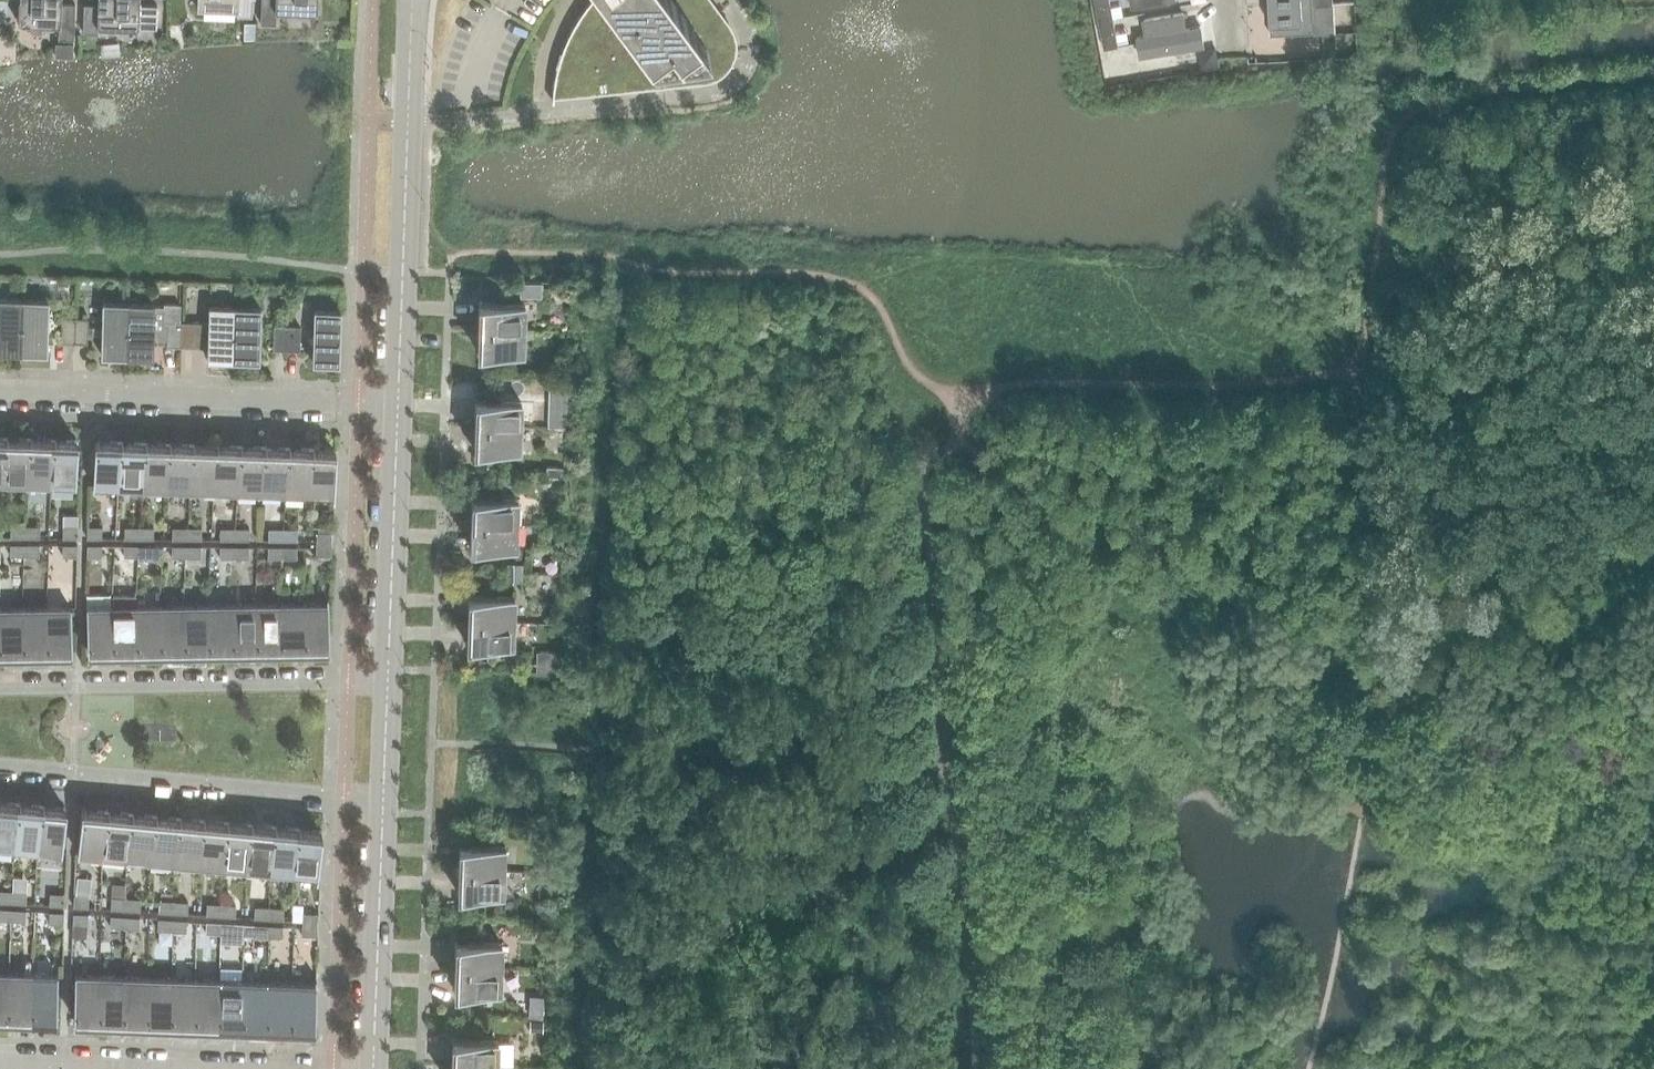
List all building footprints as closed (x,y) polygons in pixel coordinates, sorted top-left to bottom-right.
[(18,23),(58,25),(58,38),(73,39),(74,4),(61,3),(61,0),(19,0),(18,23)] [(82,32),(97,33),(97,26),(138,28),(138,27),(139,4),(139,0),(97,0),(97,4),(83,4),(82,32)] [(196,7),(236,9),(236,16),(251,16),(252,0),(196,0),(196,7)] [(260,23),(275,24),(275,10),(316,12),(316,0),(261,0),(260,23)] [(553,101),(553,95),(568,94),(584,93),(584,92),(598,91),(614,90),(614,89),(628,88),(644,86),(659,85),(674,83),(689,82),(700,81),(703,80),(704,80),(709,79),(713,77),(718,75),(719,74),(723,71),(726,67),(728,64),(729,64),(728,63),(731,59),(732,55),(733,50),(734,45),(733,40),(732,34),(730,30),(728,26),(725,22),(725,21),(716,9),(709,0),(589,0),(588,1),(583,8),(578,16),(573,23),(569,31),(566,38),(563,43),(561,50),(558,60),(555,68),(554,77),(552,88),(551,100),(553,101)] [(1113,17),(1110,0),(1095,0),(1098,19),(1113,17)] [(1335,31),(1333,2),(1268,5),(1270,34),(1335,31)] [(139,4),(138,27),(156,27),(157,5),(139,4)] [(1198,10),(1134,22),(1140,56),(1204,44),(1198,10)] [(1118,45),(1113,17),(1098,19),(1104,48),(1118,45)] [(1334,33),(1322,34),(1324,58),(1336,58),(1334,33)] [(73,44),(55,43),(54,55),(72,56),(73,44)] [(525,280),(525,291),(537,291),(537,280),(525,280)] [(20,351),(22,300),(0,299),(0,350),(20,351)] [(48,301),(22,300),(20,351),(46,352),(48,301)] [(154,305),(128,304),(126,355),(152,356),(153,337),(167,338),(167,344),(179,345),(181,303),(163,302),(163,307),(154,307),(154,305)] [(126,355),(128,304),(102,303),(100,354),(126,355)] [(524,304),(502,304),(479,303),(478,327),(523,329),(524,304)] [(206,358),(232,359),(234,308),(208,307),(206,358)] [(260,309),(234,308),(232,359),(258,360),(260,309)] [(311,361),(338,362),(340,312),(313,311),(311,361)] [(60,342),(73,342),(74,318),(61,317),(60,342)] [(86,343),(87,318),(74,318),(73,342),(86,343)] [(194,347),(194,323),(182,323),(181,347),(194,347)] [(206,323),(194,323),(194,347),(206,347),(206,323)] [(285,350),(286,326),(273,325),(272,349),(285,350)] [(298,350),(299,326),(286,326),(285,350),(298,350)] [(522,354),(523,329),(478,327),(477,352),(522,354)] [(521,402),(498,401),(475,400),(474,425),(520,427),(521,402)] [(519,451),(520,427),(474,425),(473,450),(519,451)] [(4,439),(2,482),(26,482),(28,440),(4,439)] [(28,440),(26,482),(50,483),(52,441),(28,440)] [(52,441),(50,483),(75,484),(77,442),(52,441)] [(92,485),(117,486),(119,443),(94,442),(92,485)] [(119,443),(117,486),(141,487),(143,444),(119,443)] [(143,444),(141,487),(165,487),(167,445),(143,444)] [(167,445),(165,487),(189,488),(191,446),(167,445)] [(191,446),(189,488),(213,489),(214,447),(191,446)] [(214,447),(213,489),(237,490),(238,447),(214,447)] [(238,447),(237,490),(261,491),(262,448),(238,447)] [(286,449),(262,448),(261,491),(285,492),(286,449)] [(286,449),(285,492),(309,493),(310,450),(286,449)] [(310,450),(309,493),(333,494),(335,451),(310,450)] [(546,467),(546,477),(562,477),(562,467),(546,467)] [(517,499),(494,498),(472,498),(471,522),(516,524),(517,499)] [(515,549),(516,524),(471,522),(470,547),(515,549)] [(24,538),(24,526),(10,526),(10,538),(24,538)] [(24,538),(39,538),(39,526),(24,526),(24,538)] [(62,538),(77,538),(77,526),(62,526),(62,538)] [(86,538),(101,538),(101,526),(87,526),(86,538)] [(138,539),(138,527),(124,527),(124,539),(138,539)] [(138,539),(153,539),(153,527),(138,527),(138,539)] [(186,539),(186,527),(172,527),(172,539),(186,539)] [(186,539),(201,539),(201,528),(186,527),(186,539)] [(234,540),(234,528),(220,528),(220,540),(234,540)] [(234,540),(249,540),(249,528),(234,528),(234,540)] [(282,540),(282,528),(268,528),(268,540),(282,540)] [(282,540),(297,540),(297,529),(282,528),(282,540)] [(316,544),(330,544),(331,533),(316,532),(316,544)] [(24,556),(24,544),(10,544),(9,556),(24,556)] [(38,556),(39,544),(24,544),(24,556),(38,556)] [(77,545),(62,544),(62,556),(77,557),(77,545)] [(316,544),(315,555),(330,556),(330,544),(316,544)] [(101,545),(87,545),(86,557),(101,557),(101,545)] [(138,557),(138,545),(124,545),(124,557),(138,557)] [(153,557),(153,545),(138,545),(138,557),(153,557)] [(186,558),(186,546),(171,545),(171,557),(186,558)] [(200,558),(200,546),(186,546),(186,558),(200,558)] [(234,558),(234,546),(219,546),(219,558),(234,558)] [(248,558),(248,546),(234,546),(234,558),(248,558)] [(282,558),(282,547),(267,546),(267,558),(282,558)] [(296,559),(296,547),(282,547),(282,558),(296,559)] [(508,574),(521,574),(521,564),(508,564),(508,574)] [(521,574),(508,574),(508,583),(521,583),(521,574)] [(514,597),(489,596),(468,595),(467,620),(513,621),(514,597)] [(302,604),(303,646),(328,646),(327,603),(302,604)] [(255,647),(254,604),(230,605),(231,647),(255,647)] [(278,604),(254,604),(255,647),(279,647),(278,604)] [(303,646),(302,604),(278,604),(279,647),(303,646)] [(207,648),(206,605),(183,606),(183,648),(207,648)] [(230,605),(206,605),(207,648),(231,647),(230,605)] [(135,649),(135,606),(111,607),(111,649),(135,649)] [(159,649),(159,606),(135,606),(135,649),(159,649)] [(183,648),(183,606),(159,606),(159,649),(183,648)] [(45,608),(46,650),(71,650),(70,607),(45,608)] [(87,650),(111,649),(111,607),(86,607),(87,650)] [(21,608),(0,608),(0,651),(22,651),(21,608)] [(46,650),(45,608),(21,608),(22,651),(46,650)] [(512,646),(513,621),(467,620),(466,645),(512,646)] [(543,674),(554,675),(555,653),(544,652),(543,674)] [(16,805),(0,803),(0,846),(13,847),(16,805)] [(37,849),(40,807),(16,805),(13,847),(37,849)] [(40,807),(37,849),(61,851),(65,809),(40,807)] [(77,853),(102,855),(106,813),(81,810),(77,853)] [(126,857),(130,815),(106,813),(102,855),(126,857)] [(150,859),(153,817),(130,815),(126,857),(150,859)] [(173,861),(177,819),(153,817),(150,859),(173,861)] [(197,864),(201,821),(177,819),(173,861),(197,864)] [(221,866),(225,823),(201,821),(197,864),(221,866)] [(245,868),(249,825),(225,823),(221,866),(245,868)] [(269,870),(273,828),(249,825),(245,868),(269,870)] [(273,828),(269,870),(293,872),(296,830),(273,828)] [(296,830),(293,872),(316,874),(316,881),(317,881),(321,832),(296,830)] [(459,844),(458,869),(504,871),(505,846),(459,844)] [(457,894),(460,894),(503,895),(504,871),(458,869),(457,894)] [(535,874),(535,883),(549,883),(549,875),(535,874)] [(12,890),(0,890),(0,902),(11,902),(12,890)] [(11,902),(25,903),(26,891),(12,890),(11,902)] [(49,893),(49,905),(63,905),(64,893),(49,893)] [(73,906),(87,907),(88,895),(73,894),(73,906)] [(125,909),(126,897),(111,896),(110,908),(125,909)] [(125,909),(139,910),(140,898),(126,897),(125,909)] [(172,912),(173,900),(159,900),(158,912),(172,912)] [(172,912),(187,913),(188,901),(173,900),(172,912)] [(220,915),(221,903),(207,903),(206,915),(220,915)] [(220,915),(235,916),(235,904),(221,903),(220,915)] [(268,918),(269,906),(254,906),(254,918),(268,918)] [(268,918),(283,919),(283,907),(269,906),(268,918)] [(10,921),(11,909),(0,908),(0,920),(10,921)] [(24,922),(25,910),(11,909),(10,921),(24,922)] [(48,923),(63,924),(64,912),(49,911),(48,923)] [(72,937),(86,938),(87,914),(73,913),(72,937)] [(316,925),(317,913),(302,913),(302,924),(316,925)] [(110,927),(124,928),(125,916),(110,915),(110,927)] [(138,929),(139,917),(125,916),(124,928),(138,929)] [(171,931),(172,919),(158,918),(157,930),(171,931)] [(186,920),(172,919),(171,931),(186,932),(186,920)] [(205,933),(219,934),(220,922),(206,921),(205,933)] [(233,943),(234,923),(220,922),(219,934),(219,942),(233,943)] [(535,923),(535,937),(547,937),(547,923),(535,923)] [(267,937),(268,925),(253,924),(253,936),(267,937)] [(302,924),(302,927),(301,936),(316,936),(316,925),(302,924)] [(282,926),(268,925),(267,937),(281,938),(282,926)] [(455,966),(500,968),(501,943),(456,942),(455,966)] [(499,993),(500,968),(455,966),(454,991),(499,993)] [(7,1016),(8,973),(0,973),(0,1015),(7,1016)] [(7,1016),(31,1016),(32,974),(8,973),(7,1016)] [(32,974),(31,1016),(56,1017),(57,975),(32,974)] [(73,1018),(98,1019),(100,976),(75,975),(73,1018)] [(98,1019),(122,1020),(123,977),(100,976),(98,1019)] [(122,1020),(146,1020),(147,978),(123,977),(122,1020)] [(314,984),(291,983),(289,1026),(314,1027),(316,977),(315,977),(314,984)] [(146,1020),(170,1021),(171,979),(147,978),(146,1020)] [(170,1021),(194,1022),(195,980),(171,979),(170,1021)] [(219,980),(195,980),(194,1022),(217,1023),(219,980)] [(243,981),(219,980),(217,1023),(241,1024),(243,981)] [(241,1024),(265,1025),(267,982),(243,981),(241,1024)] [(291,983),(267,982),(265,1025),(289,1026),(291,983)] [(542,1008),(530,1008),(530,1018),(542,1018),(542,1008)] [(530,1022),(530,1032),(542,1032),(542,1023),(530,1022)] [(451,1064),(497,1065),(497,1041),(452,1039),(451,1064)]
